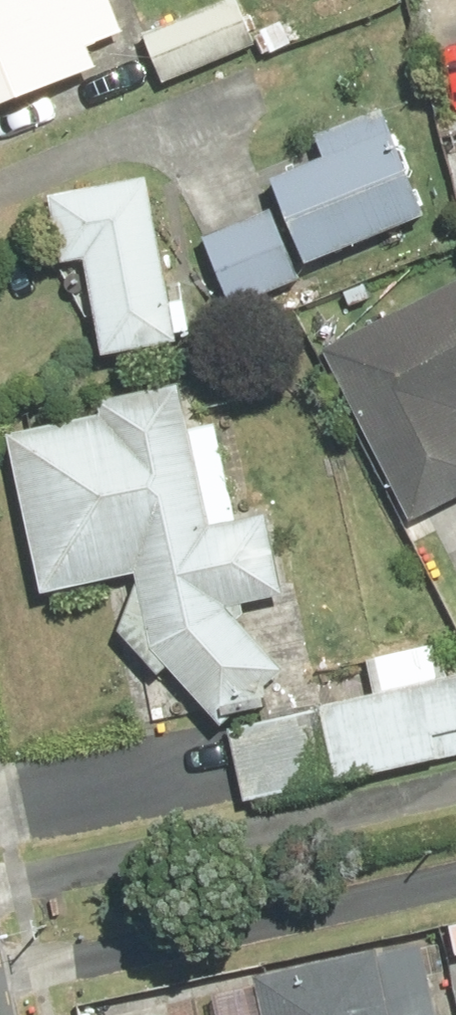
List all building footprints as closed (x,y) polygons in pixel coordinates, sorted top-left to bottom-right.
[(131,66),(103,0),(0,0),(0,121),(131,66)] [(151,35),(170,84),(265,48),(246,0),(241,0),(151,35)] [(326,158),(273,180),(283,203),(202,237),(233,312),(318,277),(312,264),(428,216),(383,110),(317,137),(326,158)] [(150,181),(51,197),(62,263),(87,259),(103,354),(177,342),(150,181)] [(322,349),(410,525),(455,502),(455,282),(322,349)] [(138,574),(155,651),(223,728),(285,673),(234,616),(232,607),(288,595),(270,515),(214,527),(182,382),(99,401),(102,415),(10,436),(45,595),(138,574)] [(332,709),(354,787),(455,758),(455,680),(444,683),(434,646),(376,662),(385,695),(332,709)] [(325,710),(235,734),(255,806),(345,781),(325,710)] [(251,972),(260,1014),(436,1014),(420,937),(251,972)]
